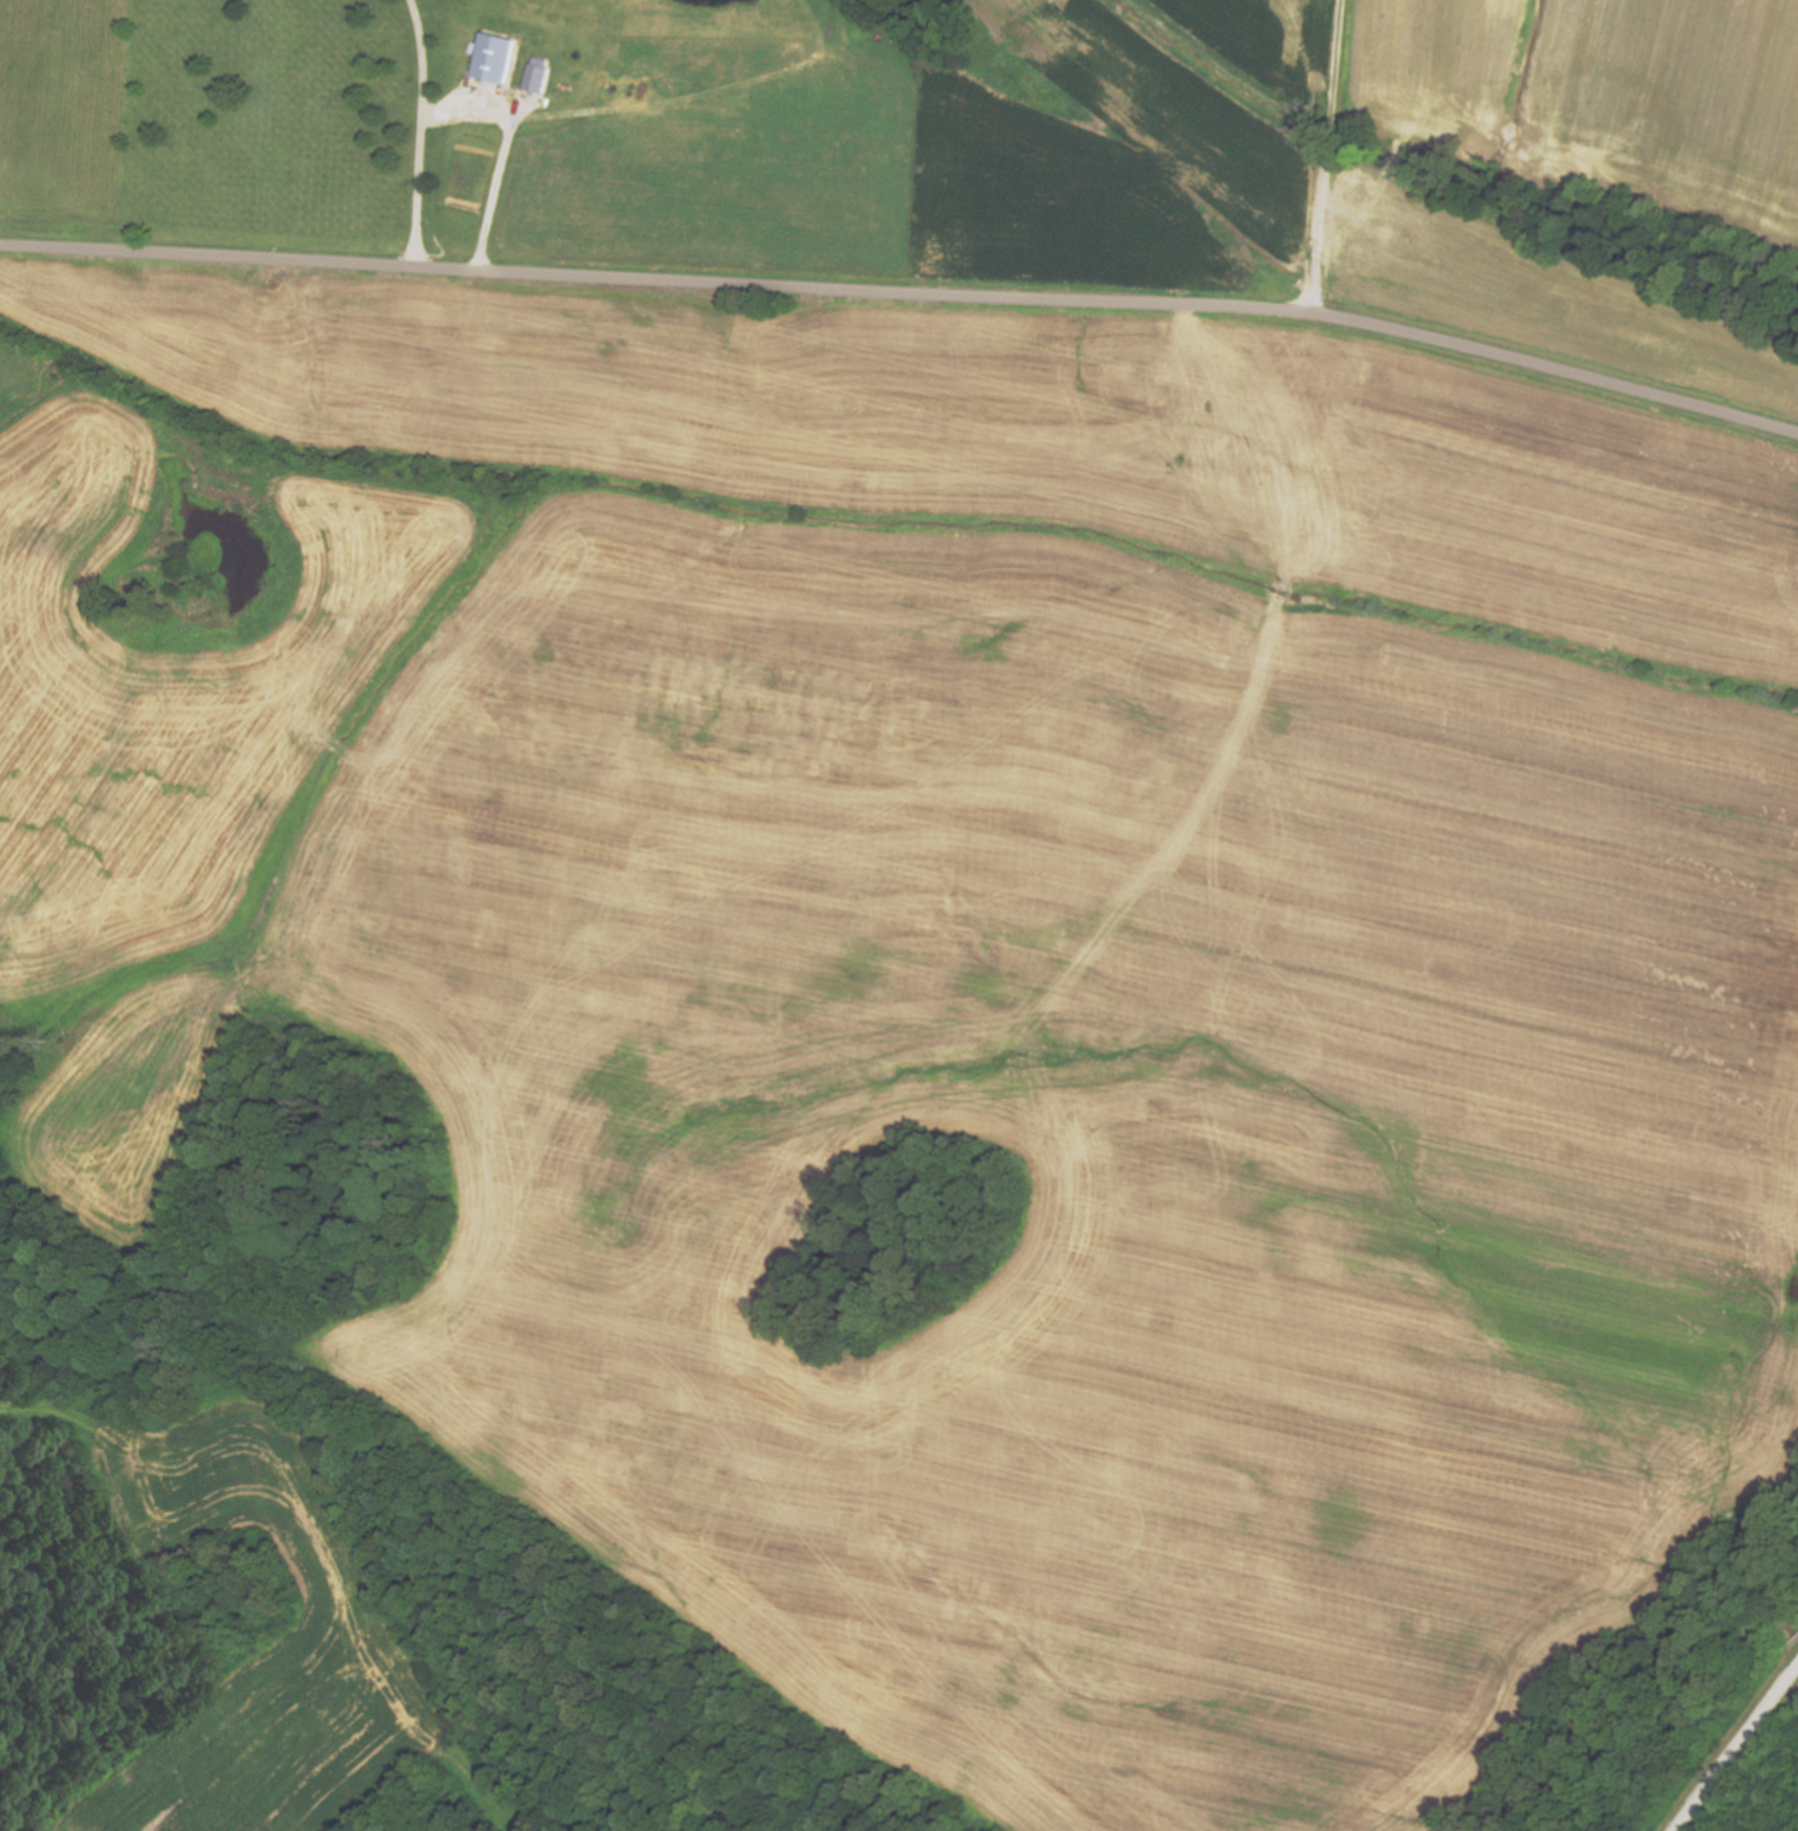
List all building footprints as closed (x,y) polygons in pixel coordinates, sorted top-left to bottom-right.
[(520,41),(486,33),(475,78),(510,86),(520,41)] [(546,95),(555,62),(536,57),(528,90),(546,95)]
